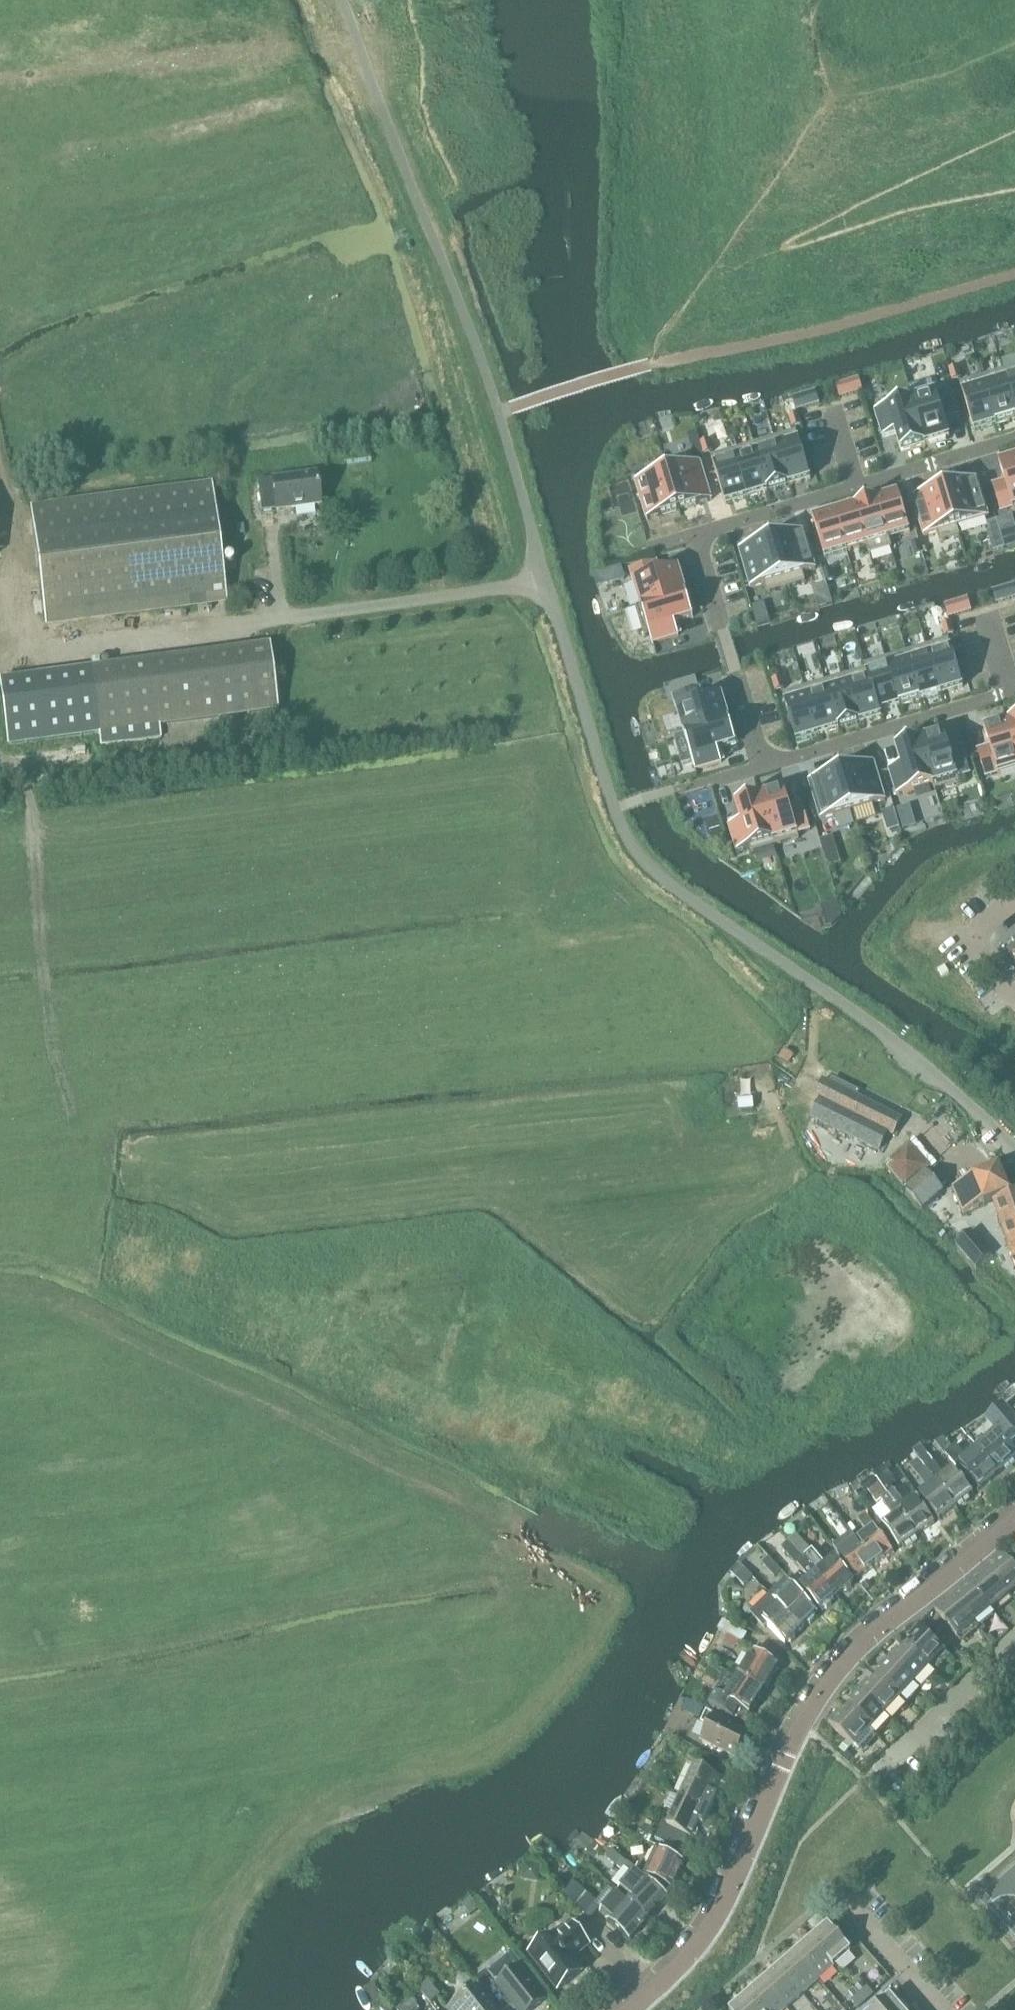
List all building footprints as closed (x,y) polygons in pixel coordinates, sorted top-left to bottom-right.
[(1002,371),(1014,413),(1014,367),(1002,371)] [(957,368),(949,370),(953,381),(961,379),(957,368)] [(982,378),(996,425),(1014,419),(1014,413),(1002,371),(982,378)] [(982,377),(960,384),(974,431),(996,425),(982,378),(982,377)] [(859,380),(851,382),(855,394),(861,392),(862,391),(859,380)] [(851,382),(843,385),(847,396),(855,394),(851,382)] [(843,385),(836,387),(839,398),(847,396),(843,385)] [(936,393),(912,400),(925,445),(949,438),(944,419),(956,416),(948,389),(936,393)] [(816,393),(808,395),(812,407),(819,404),(816,393)] [(808,395),(801,398),(804,409),(812,407),(808,395)] [(801,398),(793,400),(796,411),(798,411),(804,409),(801,398)] [(888,407),(875,411),(883,438),(896,434),(901,452),(925,445),(912,400),(888,407)] [(797,415),(789,417),(793,428),(801,426),(797,415)] [(776,438),(774,438),(789,486),(789,485),(789,486),(810,479),(799,441),(799,442),(796,432),(776,438)] [(774,438),(754,445),(768,492),(789,486),(774,438)] [(709,441),(701,443),(704,455),(712,453),(709,441)] [(754,445),(733,451),(747,498),(767,492),(768,492),(754,445)] [(733,451),(711,457),(725,505),(747,498),(733,451)] [(684,457),(665,463),(679,510),(711,501),(700,462),(687,466),(684,457)] [(992,486),(1000,512),(1013,509),(1014,513),(1014,459),(999,464),(1005,482),(992,486)] [(648,478),(635,482),(647,520),(679,510),(665,463),(645,469),(648,478)] [(272,480),(276,512),(320,506),(316,475),(272,480)] [(976,479),(944,489),(959,536),(960,536),(957,527),(988,517),(976,479)] [(620,511),(637,510),(634,483),(618,484),(620,511)] [(31,511),(45,622),(226,599),(212,488),(31,511)] [(944,489),(912,498),(924,537),(936,533),(939,542),(959,536),(944,489)] [(898,494),(876,501),(891,548),(889,539),(909,532),(898,494)] [(876,501),(856,507),(870,554),(891,548),(876,501)] [(835,513),(847,551),(866,545),(869,555),(870,554),(856,507),(835,513)] [(835,513),(813,520),(824,558),(846,551),(847,551),(835,513)] [(804,531),(771,540),(786,588),(805,582),(802,573),(814,569),(814,568),(804,532),(804,531)] [(771,540),(739,550),(740,551),(751,587),(751,588),(763,585),(766,594),(786,588),(771,540)] [(919,542),(911,545),(915,556),(922,554),(919,542)] [(656,563),(630,570),(634,583),(641,606),(636,607),(636,608),(686,594),(686,593),(679,569),(660,575),(656,563)] [(830,569),(822,571),(826,583),(833,581),(830,569)] [(1008,588),(1000,590),(1003,602),(1011,599),(1008,588)] [(1000,590),(993,592),(996,604),(1003,602),(1000,590)] [(686,594),(636,608),(643,632),(648,631),(652,644),(678,636),(678,635),(682,634),(678,622),(693,618),(686,594)] [(968,600),(960,602),(964,614),(971,611),(970,607),(968,600)] [(960,602),(953,604),(956,616),(964,614),(960,602)] [(953,604),(945,607),(948,618),(950,618),(956,616),(953,604)] [(950,623),(942,625),(945,637),(953,634),(950,623)] [(948,640),(927,647),(941,694),(963,687),(951,649),(948,640)] [(278,710),(270,646),(90,670),(99,734),(100,746),(160,738),(158,726),(278,710)] [(906,653),(920,700),(941,694),(927,647),(927,646),(906,652),(906,653)] [(920,700),(906,653),(885,659),(900,706),(920,700)] [(885,659),(865,665),(880,717),(881,717),(880,712),(900,706),(885,659)] [(865,670),(845,676),(860,723),(880,717),(865,665),(864,665),(865,670)] [(0,682),(0,689),(8,746),(99,734),(90,670),(0,682)] [(845,676),(825,682),(839,729),(860,723),(845,676)] [(780,678),(772,681),(776,692),(784,690),(780,678)] [(804,688),(818,736),(838,730),(838,729),(839,729),(825,682),(804,688)] [(800,690),(783,695),(784,700),(797,742),(818,736),(804,688),(800,690)] [(699,690),(673,697),(677,710),(684,734),(729,720),(722,696),(703,702),(699,690)] [(729,720),(684,734),(695,771),(721,763),(717,750),(721,749),(736,744),(729,720)] [(977,751),(985,778),(997,774),(1014,769),(1014,745),(1008,722),(984,729),(990,747),(977,751)] [(944,733),(920,740),(935,789),(959,782),(957,777),(970,774),(962,748),(950,751),(944,733)] [(902,766),(889,770),(897,796),(933,785),(934,790),(935,789),(920,740),(896,747),(902,766)] [(873,762),(841,772),(852,810),(885,801),(884,799),(884,800),(884,799),(873,764),(873,762)] [(841,772),(809,782),(809,783),(810,783),(820,819),(821,820),(852,810),(841,772)] [(784,789),(760,796),(760,797),(775,846),(799,839),(797,834),(810,830),(802,804),(790,808),(784,789)] [(729,826),(737,852),(749,848),(751,853),(775,846),(760,797),(736,804),(740,818),(742,822),(729,826)] [(885,809),(890,832),(918,826),(913,803),(885,809)] [(835,834),(823,837),(830,863),(842,860),(835,834)] [(820,1099),(811,1118),(878,1151),(888,1133),(893,1135),(901,1119),(823,1080),(815,1097),(820,1099)] [(953,1188),(963,1213),(994,1201),(1014,1268),(1014,1193),(1011,1195),(1001,1169),(953,1188)] [(907,1191),(922,1209),(942,1191),(928,1173),(907,1191)] [(957,1243),(978,1268),(993,1255),(972,1231),(957,1243)] [(993,1424),(1012,1445),(1014,1443),(1014,1419),(1011,1415),(1010,1416),(1005,1409),(990,1421),(993,1424)] [(979,1449),(998,1472),(1014,1458),(1014,1451),(1011,1446),(1012,1445),(993,1424),(984,1431),(991,1439),(979,1449)] [(998,1472),(979,1449),(967,1459),(959,1450),(956,1453),(943,1439),(936,1443),(949,1459),(957,1469),(961,1466),(980,1487),(998,1472)] [(956,1506),(921,1460),(921,1461),(917,1456),(908,1463),(929,1490),(921,1497),(939,1519),(956,1506)] [(927,1456),(921,1460),(956,1506),(973,1493),(955,1471),(945,1478),(927,1456)] [(889,1475),(878,1482),(916,1536),(934,1523),(917,1500),(906,1508),(895,1492),(894,1492),(892,1488),(895,1485),(889,1475)] [(916,1536),(878,1482),(877,1481),(867,1485),(879,1503),(882,1501),(894,1517),(882,1525),(899,1549),(916,1536)] [(845,1503),(835,1511),(842,1520),(852,1513),(845,1503)] [(842,1520),(835,1511),(826,1518),(832,1527),(842,1520)] [(869,1534),(858,1542),(875,1566),(893,1553),(869,1520),(863,1525),(869,1534)] [(796,1535),(790,1541),(837,1596),(843,1591),(847,1592),(852,1588),(852,1584),(854,1582),(835,1560),(826,1568),(796,1535)] [(837,1596),(790,1541),(782,1549),(811,1581),(802,1589),(821,1611),(823,1609),(827,1609),(832,1605),(832,1601),(837,1596)] [(875,1566),(858,1542),(846,1551),(843,1547),(836,1551),(857,1579),(875,1566)] [(988,1571),(1009,1597),(1014,1592),(1014,1569),(1003,1554),(991,1564),(994,1567),(988,1571)] [(752,1578),(740,1565),(733,1572),(745,1585),(752,1578)] [(980,1573),(969,1582),(992,1611),(1009,1597),(988,1571),(982,1576),(980,1573)] [(960,1594),(954,1599),(975,1624),(992,1611),(969,1582),(958,1591),(960,1594)] [(786,1583),(771,1597),(802,1629),(807,1624),(811,1624),(815,1620),(815,1615),(817,1613),(795,1590),(794,1591),(786,1583)] [(802,1629),(771,1597),(752,1616),(765,1629),(768,1626),(786,1644),(788,1643),(792,1643),(796,1638),(796,1634),(802,1629)] [(975,1624),(954,1599),(949,1603),(946,1600),(935,1610),(943,1621),(936,1627),(950,1644),(975,1624)] [(718,1629),(740,1642),(745,1633),(723,1620),(718,1629)] [(911,1640),(906,1645),(930,1668),(945,1652),(918,1627),(908,1638),(911,1640)] [(898,1649),(888,1659),(915,1684),(930,1668),(906,1645),(901,1651),(898,1649)] [(764,1649),(760,1646),(756,1653),(760,1655),(764,1649)] [(760,1655),(756,1653),(755,1652),(741,1677),(765,1691),(780,1667),(760,1655)] [(881,1672),(876,1677),(900,1700),(915,1684),(888,1659),(878,1669),(881,1672)] [(718,1694),(716,1693),(709,1705),(734,1719),(740,1709),(746,1712),(750,1714),(765,1691),(741,1677),(731,1671),(718,1694)] [(868,1680),(858,1691),(885,1716),(900,1700),(876,1677),(871,1683),(868,1680)] [(852,1704),(846,1709),(870,1732),(885,1716),(858,1691),(849,1701),(852,1704)] [(870,1732),(846,1709),(842,1714),(839,1712),(828,1723),(855,1748),(870,1732)] [(741,1720),(747,1724),(751,1715),(750,1714),(746,1712),(741,1720)] [(702,1725),(709,1728),(702,1743),(735,1758),(747,1733),(707,1714),(702,1725)] [(839,1735),(831,1743),(838,1749),(845,1741),(839,1735)] [(696,1767),(682,1797),(711,1811),(715,1803),(710,1801),(720,1779),(696,1767)] [(711,1811),(682,1797),(668,1825),(664,1823),(656,1840),(681,1852),(689,1837),(692,1839),(702,1817),(707,1819),(711,1811)] [(646,1877),(674,1890),(686,1864),(658,1851),(650,1867),(641,1863),(637,1870),(646,1877)] [(631,1868),(616,1857),(611,1864),(626,1875),(631,1868)] [(635,1874),(620,1893),(649,1919),(668,1897),(650,1882),(642,1880),(635,1874)] [(679,1894),(681,1895),(681,1894),(690,1899),(694,1890),(682,1884),(678,1893),(679,1893),(679,1894)] [(564,1894),(586,1914),(595,1904),(573,1885),(564,1894)] [(649,1919),(620,1893),(601,1915),(608,1921),(630,1940),(649,1919)] [(573,1960),(590,1946),(574,1925),(556,1938),(554,1935),(530,1954),(558,1991),(582,1972),(573,1960)] [(829,1925),(812,1939),(835,1966),(852,1952),(829,1925)] [(812,1939),(796,1954),(819,1980),(835,1966),(812,1939)] [(796,1954),(779,1968),(802,1995),(819,1980),(796,1954)] [(516,2009),(533,2009),(547,1999),(520,1966),(515,1970),(512,1967),(509,1967),(500,1974),(500,1977),(502,1980),(498,1984),(497,1983),(486,1991),(501,2009),(508,2009),(513,2006),(516,2009)] [(779,1968),(763,1983),(786,2009),(802,1995),(779,1968)] [(441,1996),(428,1981),(418,1989),(432,2006),(433,2005),(432,2004),(441,1996)] [(746,1997),(757,2009),(785,2009),(786,2009),(763,1983),(746,1997)] [(475,1986),(474,1986),(476,1989),(461,1986),(455,2008),(452,2009),(494,2009),(475,1986)] [(867,1988),(860,1994),(866,2001),(873,1995),(867,1988)] [(866,2001),(860,1994),(852,2002),(858,2008),(866,2001)] [(890,1996),(875,2009),(902,2009),(890,1996)] [(746,1997),(731,2009),(757,2009),(746,1997)] [(421,2009),(414,2000),(401,2009),(421,2009)]
